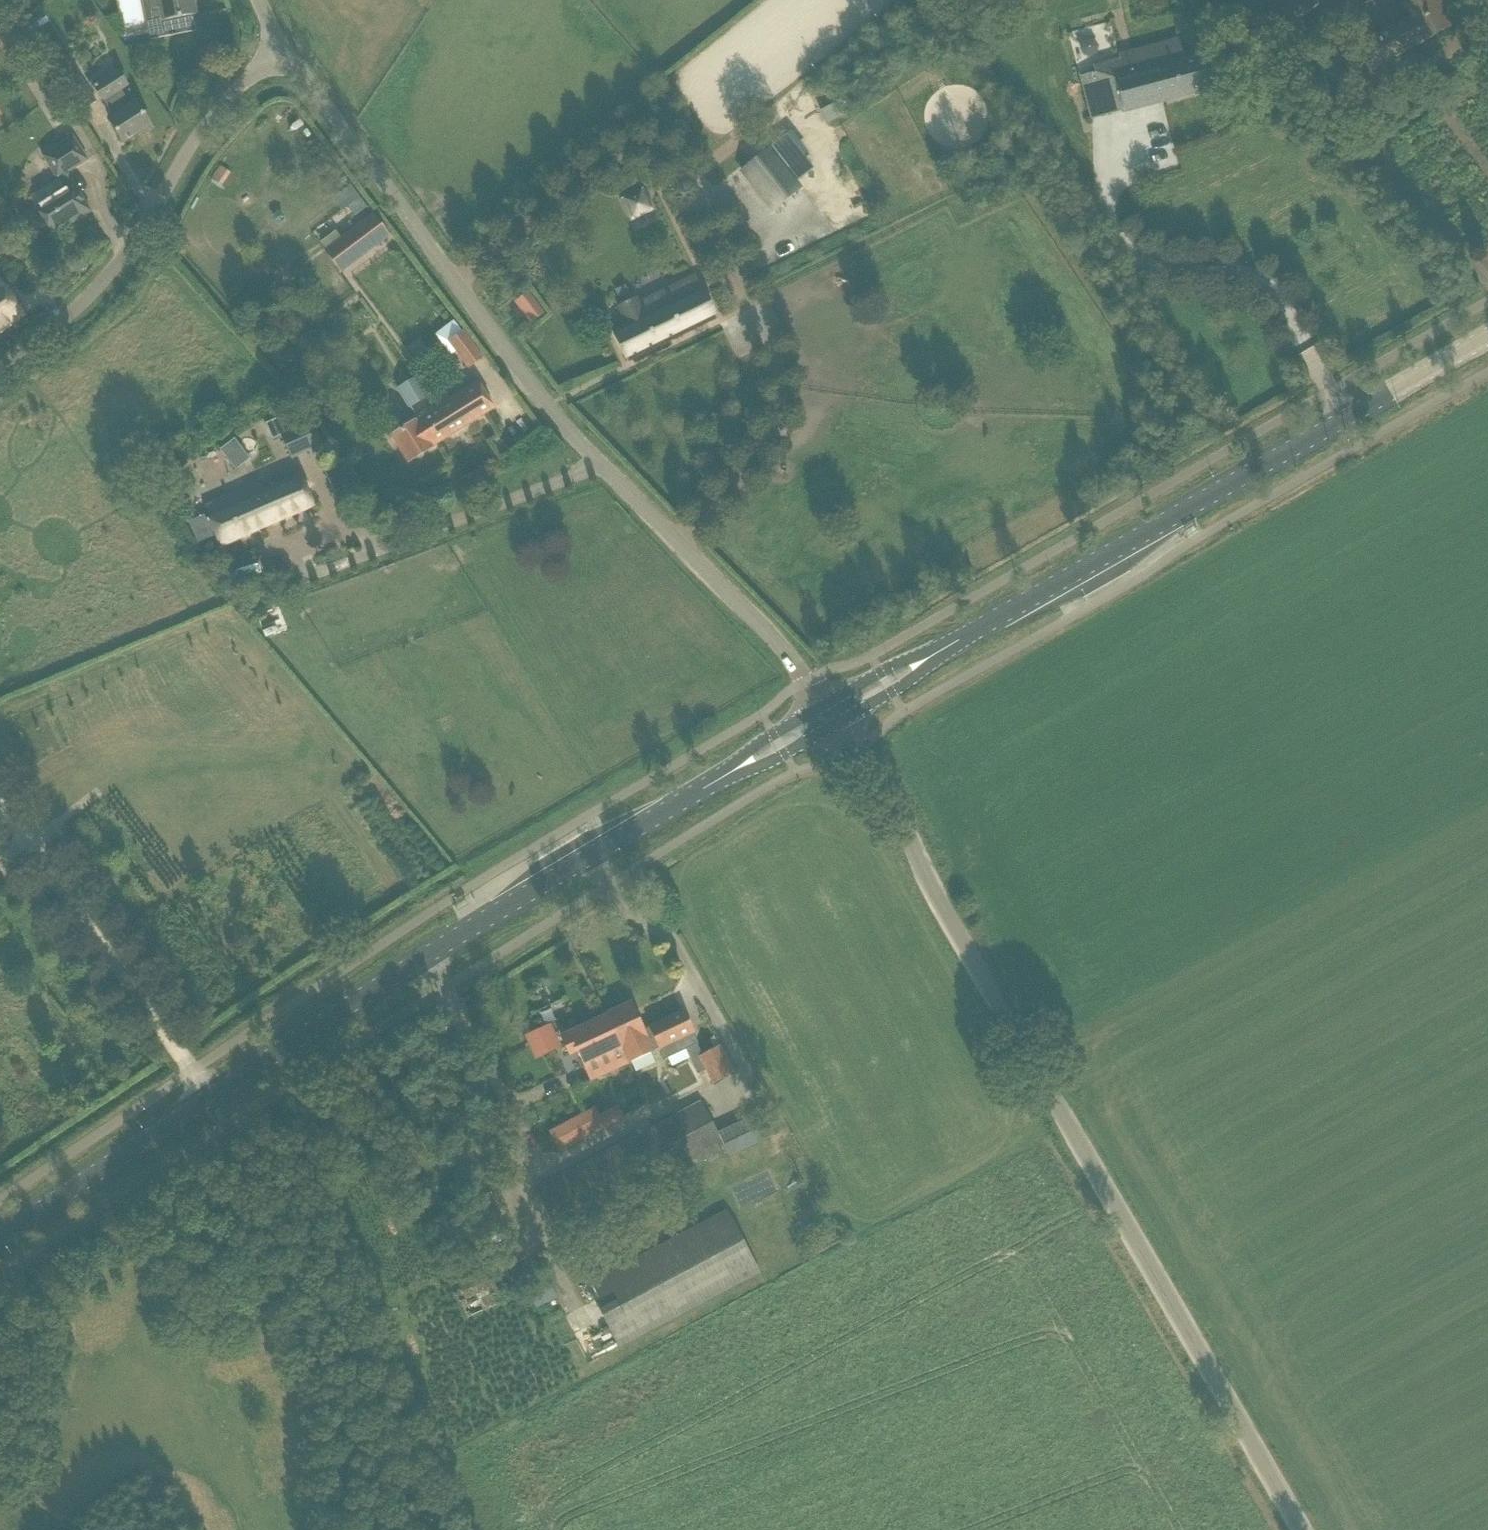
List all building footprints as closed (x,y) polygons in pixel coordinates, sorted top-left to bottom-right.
[(151,10),(159,8),(164,36),(169,35),(169,36),(175,35),(175,33),(194,30),(191,15),(196,14),(194,0),(149,0),(151,10)] [(1281,17),(1284,14),(1293,25),(1322,3),(1320,0),(1268,0),(1281,17)] [(1361,46),(1374,69),(1425,41),(1426,43),(1454,27),(1443,9),(1446,7),(1442,0),(1416,0),(1406,6),(1412,18),(1361,46)] [(1207,52),(1179,60),(1175,44),(1093,67),(1106,115),(1122,111),(1123,112),(1216,87),(1207,52)] [(72,69),(60,77),(82,111),(96,102),(74,68),(72,69)] [(93,86),(102,100),(108,97),(118,113),(108,119),(123,142),(150,125),(135,102),(130,105),(120,89),(127,85),(118,71),(93,86)] [(832,103),(821,110),(828,122),(839,116),(832,103)] [(62,187),(56,191),(58,194),(36,208),(35,205),(18,216),(31,236),(47,225),(52,232),(73,218),(75,221),(91,211),(71,181),(66,173),(87,160),(72,136),(42,155),(62,187)] [(740,173),(772,212),(802,187),(770,148),(740,173)] [(643,184),(618,196),(630,221),(655,209),(643,184)] [(324,252),(340,271),(388,235),(373,215),(324,252)] [(612,333),(627,362),(717,318),(696,275),(658,293),(665,308),(647,316),(636,296),(616,305),(627,326),(612,333)] [(625,283),(616,288),(620,296),(629,292),(625,283)] [(21,314),(10,298),(0,284),(0,329),(21,314)] [(515,302),(531,323),(543,314),(527,292),(515,302)] [(448,341),(468,367),(481,357),(460,331),(448,341)] [(401,429),(391,435),(407,462),(432,447),(494,408),(477,382),(449,400),(447,396),(433,405),(415,377),(398,388),(415,416),(399,426),(401,429)] [(291,412),(265,423),(272,440),(281,436),(291,458),(321,445),(311,420),(297,427),(291,412)] [(220,450),(235,469),(249,459),(234,439),(220,450)] [(204,514),(188,521),(198,543),(214,536),(212,532),(215,531),(221,545),(264,527),(314,505),(306,487),(300,474),(253,494),(249,486),(227,496),(204,505),(208,514),(207,514),(209,517),(206,518),(204,514)] [(577,1054),(579,1057),(581,1059),(587,1072),(654,1040),(648,1027),(642,1030),(630,1003),(628,1004),(605,1015),(576,1028),(574,1024),(558,1031),(569,1055),(577,1051),(577,1054)] [(696,1044),(682,1011),(648,1027),(654,1040),(659,1051),(679,1042),(683,1050),(696,1044)] [(549,1026),(527,1036),(536,1057),(559,1047),(549,1026)] [(698,1058),(712,1083),(733,1071),(719,1045),(698,1058)] [(536,1190),(555,1227),(564,1244),(652,1197),(648,1189),(722,1149),(720,1136),(702,1102),(536,1190)] [(599,1115),(595,1108),(549,1132),(559,1151),(623,1118),(616,1106),(599,1115)] [(730,1127),(741,1150),(768,1138),(758,1115),(730,1127)] [(590,1315),(596,1327),(606,1322),(619,1347),(759,1272),(726,1210),(586,1285),(600,1309),(590,1315)] [(460,1300),(467,1317),(503,1303),(489,1269),(458,1282),(465,1299),(460,1300)]
